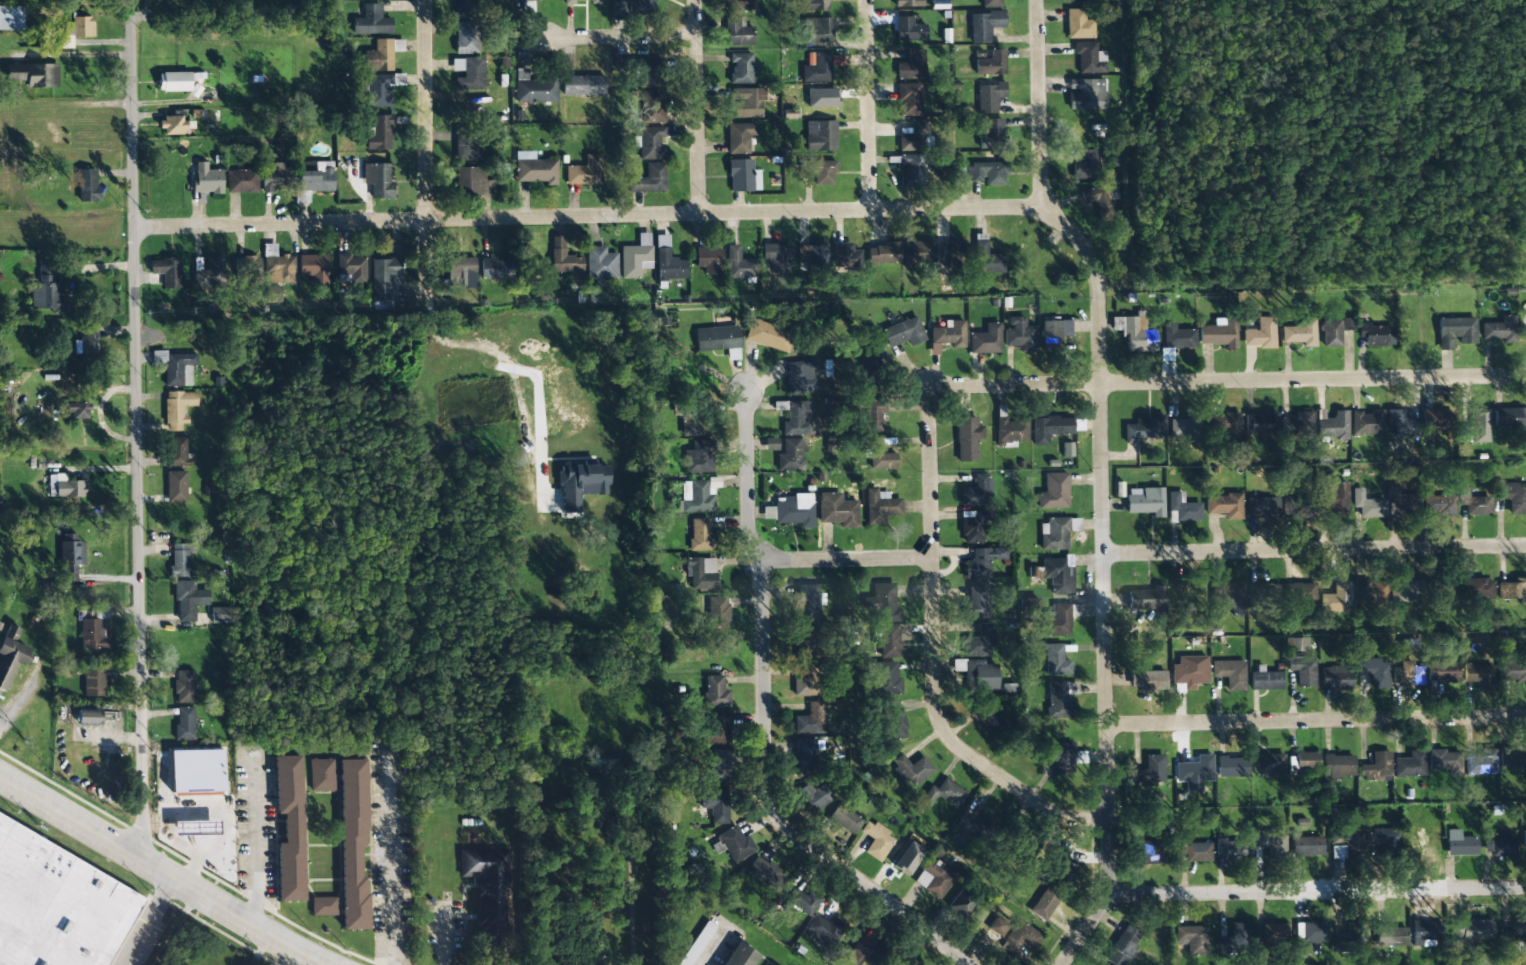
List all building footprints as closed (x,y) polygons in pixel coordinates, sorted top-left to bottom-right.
[(454,18),(475,18),(475,0),(454,0),(454,18)] [(635,0),(612,1),(612,16),(655,15),(655,0),(635,0)] [(752,0),(724,0),(725,11),(753,11),(752,0)] [(804,11),(829,11),(829,0),(804,0),(804,11)] [(392,33),(391,18),(381,18),(381,4),(363,4),(363,18),(352,18),(352,34),(392,33)] [(23,30),(23,6),(0,6),(0,30),(23,30)] [(1067,38),(1095,38),(1094,20),(1085,20),(1085,9),(1067,9),(1067,38)] [(990,27),(1004,27),(1004,12),(970,13),(971,44),(990,43),(990,27)] [(62,48),(73,48),(72,37),(94,37),(93,16),(72,17),(72,23),(61,23),(62,48)] [(743,16),(725,17),(725,46),(753,45),(753,27),(744,27),(743,16)] [(896,17),(897,43),(926,41),(925,24),(912,25),(912,16),(896,17)] [(833,42),(833,18),(803,19),(803,43),(833,42)] [(456,54),(479,54),(478,22),(455,22),(456,54)] [(392,71),(392,39),(374,39),(374,51),(363,51),(364,71),(392,71)] [(403,40),(392,40),(392,51),(403,51),(403,40)] [(1097,42),(1074,42),(1074,54),(1078,54),(1079,73),(1106,73),(1106,51),(1097,52),(1097,42)] [(897,63),(897,79),(923,79),(923,49),(907,49),(907,63),(897,63)] [(1004,50),(990,50),(991,58),(984,58),(984,52),(975,52),(975,75),(1005,74),(1004,50)] [(830,81),(830,52),(808,52),(808,66),(801,66),(801,82),(830,81)] [(731,84),(753,83),(752,53),(730,53),(730,62),(731,62),(731,84)] [(451,58),(452,71),(463,71),(463,77),(454,77),(454,90),(484,89),(483,58),(451,58)] [(656,88),(657,59),(638,59),(637,87),(656,88)] [(27,88),(58,87),(58,64),(6,65),(6,81),(27,81),(27,88)] [(516,102),(557,102),(556,80),(528,80),(528,69),(515,69),(516,102)] [(190,72),(159,72),(159,91),(190,91),(190,72)] [(392,107),(392,97),(387,97),(387,84),(392,84),(392,75),(367,75),(368,107),(392,107)] [(563,75),(562,95),(604,96),(604,76),(563,75)] [(1069,110),(1106,109),(1106,79),(1069,80),(1069,91),(1068,91),(1069,110)] [(899,116),(921,116),(920,83),(898,84),(899,116)] [(977,114),(998,113),(997,97),(1005,97),(1005,84),(977,84),(977,114)] [(763,88),(731,89),(731,99),(734,99),(734,118),(763,117),(763,88)] [(662,91),(641,91),(641,122),(663,122),(662,91)] [(365,149),(391,150),(392,115),(373,115),(372,128),(366,128),(365,149)] [(1004,118),(983,119),(983,137),(978,137),(979,151),(1005,150),(1004,118)] [(899,151),(928,150),(928,119),(911,120),(911,128),(899,129),(899,151)] [(836,151),(835,120),(805,121),(806,152),(836,151)] [(727,123),(727,154),(749,154),(749,136),(755,136),(755,123),(727,123)] [(640,160),(664,159),(664,147),(660,147),(659,137),(664,137),(664,127),(639,128),(639,136),(634,136),(634,148),(639,148),(640,160)] [(483,160),(482,140),(472,140),(472,132),(455,132),(456,161),(483,160)] [(1099,150),(1074,150),(1074,179),(1099,179),(1099,150)] [(557,185),(557,159),(535,160),(535,151),(515,152),(516,182),(546,181),(546,186),(557,185)] [(565,166),(566,184),(602,184),(601,154),(585,155),(585,166),(565,166)] [(900,187),(924,186),(923,155),(898,155),(899,165),(904,165),(904,176),(900,176),(900,187)] [(760,170),(752,170),(752,159),(728,159),(729,192),(760,191),(760,170)] [(833,172),(837,172),(837,161),(814,161),(814,185),(833,185),(833,172)] [(222,193),(222,170),(206,170),(207,162),(194,162),(194,193),(222,193)] [(299,192),(333,191),(332,162),(315,162),(315,171),(298,171),(299,192)] [(626,192),(665,191),(665,162),(646,163),(646,177),(626,178),(626,192)] [(261,163),(262,191),(294,190),(293,167),(284,168),(284,163),(261,163)] [(960,164),(960,181),(984,180),(984,186),(1005,185),(1005,163),(960,164)] [(370,184),(371,199),(393,198),(393,181),(389,181),(389,164),(363,164),(363,184),(370,184)] [(479,167),(455,167),(456,195),(494,194),(494,178),(479,178),(479,167)] [(77,170),(77,202),(97,201),(96,169),(77,170)] [(227,193),(258,192),(257,169),(226,170),(227,193)] [(1082,189),(1084,208),(1099,206),(1100,217),(1114,216),(1113,200),(1118,199),(1117,189),(1108,191),(1108,186),(1082,189)] [(620,247),(621,278),(640,278),(640,269),(651,269),(650,233),(638,233),(638,246),(620,247)] [(987,255),(986,234),(974,234),(975,280),(985,280),(985,273),(1004,273),(1004,255),(987,255)] [(686,259),(669,259),(669,235),(657,235),(656,280),(686,280),(686,259)] [(583,282),(583,256),(564,256),(564,236),(551,236),(551,272),(569,272),(569,282),(583,282)] [(903,251),(903,265),(935,264),(934,241),(910,241),(910,251),(903,251)] [(943,261),(961,261),(960,241),(942,242),(943,261)] [(770,273),(789,273),(788,243),(762,244),(762,261),(769,261),(770,273)] [(852,250),(852,243),(834,243),(835,268),(861,267),(861,250),(852,250)] [(798,264),(828,264),(828,244),(797,244),(798,264)] [(868,264),(900,264),(899,244),(868,245),(868,264)] [(739,245),(727,245),(727,278),(756,278),(755,259),(740,259),(739,245)] [(606,247),(587,247),(587,280),(596,280),(596,285),(608,286),(608,279),(617,279),(618,253),(606,253),(606,247)] [(696,267),(704,267),(704,275),(721,275),(721,248),(696,248),(696,267)] [(299,277),(313,276),(313,285),(328,285),(328,255),(299,255),(299,277)] [(351,284),(367,283),(366,255),(338,256),(338,275),(351,275),(351,284)] [(259,273),(258,256),(235,257),(235,274),(259,273)] [(195,269),(194,279),(223,280),(224,258),(207,257),(206,270),(195,269)] [(475,257),(448,258),(449,287),(476,286),(475,257)] [(481,258),(481,279),(513,278),(513,258),(481,258)] [(180,259),(150,259),(150,274),(162,274),(163,290),(181,289),(180,259)] [(373,301),(402,301),(401,259),(372,259),(373,301)] [(62,283),(51,283),(51,261),(38,261),(39,283),(31,283),(31,309),(63,309),(62,283)] [(281,286),(268,286),(267,300),(281,301),(281,286)] [(907,341),(909,346),(925,341),(917,316),(881,329),(888,348),(907,341)] [(1501,323),(1481,323),(1482,339),(1502,339),(1502,343),(1515,343),(1515,316),(1501,316),(1501,323)] [(1004,347),(1019,346),(1019,352),(1035,351),(1035,326),(1025,326),(1025,317),(1008,317),(1009,328),(1004,328),(1004,347)] [(1071,336),(1071,320),(1059,320),(1058,317),(1042,317),(1042,349),(1061,349),(1061,337),(1071,336)] [(1125,352),(1155,351),(1155,330),(1138,331),(1138,317),(1111,317),(1111,331),(1125,330),(1125,352)] [(1435,319),(1436,345),(1476,344),(1475,317),(1435,319)] [(744,339),(784,353),(791,332),(752,318),(744,339)] [(1199,326),(1199,344),(1225,344),(1225,349),(1237,349),(1236,318),(1225,318),(1225,325),(1199,326)] [(1276,318),(1258,319),(1258,329),(1242,330),(1243,348),(1277,347),(1276,318)] [(1281,327),(1281,343),(1302,342),(1302,347),(1316,347),(1315,319),(1301,320),(1301,326),(1281,327)] [(1354,319),(1322,320),(1322,347),(1342,346),(1342,331),(1354,331),(1354,319)] [(931,344),(952,344),(952,348),(965,348),(964,320),(944,321),(944,327),(930,328),(931,344)] [(1175,322),(1163,323),(1163,349),(1196,348),(1195,329),(1175,329),(1175,322)] [(1393,346),(1392,326),(1368,326),(1368,322),(1358,322),(1358,337),(1364,337),(1364,346),(1393,346)] [(969,353),(1001,353),(1000,323),(985,323),(985,333),(969,333),(969,353)] [(695,328),(697,352),(727,350),(727,360),(740,359),(738,326),(695,328)] [(75,355),(99,355),(98,331),(79,331),(79,340),(74,340),(75,355)] [(878,388),(879,353),(861,352),(860,387),(878,388)] [(192,386),(191,366),(197,366),(197,354),(164,355),(165,386),(192,386)] [(785,363),(788,395),(819,392),(815,360),(785,363)] [(197,406),(197,392),(165,392),(165,431),(181,431),(181,424),(185,423),(185,406),(197,406)] [(783,435),(811,435),(810,401),(787,402),(787,422),(782,422),(783,435)] [(885,414),(885,401),(860,402),(862,433),(883,432),(882,414),(885,414)] [(69,403),(69,419),(90,419),(90,403),(69,403)] [(1422,440),(1431,440),(1431,430),(1442,430),(1442,406),(1421,406),(1422,440)] [(1494,408),(1494,427),(1525,427),(1525,408),(1494,408)] [(1489,442),(1488,409),(1472,410),(1472,443),(1489,442)] [(1316,438),(1347,439),(1348,411),(1333,411),(1333,419),(1324,418),(1324,410),(1317,410),(1316,438)] [(1351,413),(1351,435),(1383,435),(1382,410),(1369,410),(1369,412),(1351,413)] [(1405,410),(1387,410),(1386,428),(1394,429),(1394,435),(1415,435),(1416,418),(1405,418),(1405,410)] [(1245,414),(1246,435),(1280,434),(1280,413),(1245,414)] [(1311,413),(1291,413),(1291,434),(1312,433),(1311,413)] [(1224,445),(1240,444),(1239,414),(1213,414),(1213,432),(1224,431),(1224,445)] [(702,436),(701,415),(681,415),(682,436),(702,436)] [(1124,444),(1144,443),(1144,437),(1162,436),(1161,416),(1135,417),(1135,424),(1123,424),(1124,444)] [(977,461),(977,439),(982,439),(982,426),(977,427),(977,417),(956,418),(957,462),(977,461)] [(1027,442),(1027,420),(1005,420),(1005,417),(995,417),(996,447),(1016,447),(1015,442),(1027,442)] [(1073,435),(1072,417),(1032,417),(1033,446),(1048,446),(1048,435),(1073,435)] [(1170,435),(1202,433),(1201,419),(1170,420),(1170,435)] [(168,438),(169,467),(193,467),(192,454),(186,454),(186,437),(168,438)] [(897,469),(896,453),(882,453),(882,437),(868,438),(869,469),(897,469)] [(777,470),(802,471),(802,439),(783,439),(783,454),(777,454),(777,470)] [(713,440),(691,440),(692,450),(684,450),(685,473),(714,472),(713,440)] [(560,512),(580,511),(579,495),(608,494),(607,464),(564,465),(564,471),(559,471),(560,512)] [(187,503),(186,471),(166,472),(167,504),(187,503)] [(1037,509),(1068,508),(1067,472),(1044,473),(1045,492),(1037,492),(1037,509)] [(961,506),(987,505),(986,497),(990,497),(990,473),(974,474),(975,487),(960,488),(961,506)] [(48,474),(49,497),(84,496),(84,480),(66,481),(66,474),(48,474)] [(678,513),(714,512),(714,491),(708,491),(708,480),(681,481),(682,501),(678,501),(678,513)] [(1330,516),(1347,516),(1347,482),(1335,482),(1335,491),(1319,491),(1319,507),(1330,508),(1330,516)] [(1499,484),(1499,500),(1508,499),(1509,515),(1525,514),(1525,484),(1499,484)] [(1465,515),(1491,515),(1491,497),(1469,497),(1469,486),(1458,486),(1458,505),(1465,505),(1465,515)] [(888,492),(878,492),(878,488),(865,489),(866,525),(885,524),(885,516),(901,516),(901,499),(888,499),(888,492)] [(1127,513),(1153,513),(1153,515),(1164,515),(1163,488),(1141,488),(1141,489),(1126,489),(1127,513)] [(1385,499),(1363,499),(1363,488),(1352,489),(1352,507),(1359,507),(1359,517),(1385,517),(1385,499)] [(1183,491),(1167,492),(1168,523),(1201,521),(1200,502),(1183,503),(1183,491)] [(858,500),(841,501),(841,493),(819,493),(819,523),(841,523),(841,528),(858,528),(858,500)] [(1225,514),(1225,519),(1241,520),(1242,495),(1205,494),(1205,514),(1225,514)] [(1418,515),(1418,494),(1396,495),(1396,515),(1418,515)] [(799,523),(799,528),(813,528),(813,495),(783,495),(783,502),(775,502),(775,524),(799,523)] [(1455,495),(1423,496),(1424,515),(1455,514),(1455,495)] [(1246,497),(1246,518),(1277,518),(1278,498),(1246,497)] [(1281,516),(1313,516),(1313,497),(1281,497),(1281,516)] [(773,518),(773,507),(763,508),(763,519),(773,518)] [(961,512),(962,544),(982,543),(982,521),(991,521),(991,511),(961,512)] [(690,519),(691,551),(715,550),(715,533),(709,533),(708,519),(690,519)] [(1040,550),(1067,550),(1067,531),(1079,531),(1079,519),(1040,519),(1040,550)] [(77,581),(76,565),(84,565),(84,541),(76,541),(76,534),(61,534),(61,582),(77,581)] [(171,544),(172,577),(189,577),(189,552),(195,552),(195,543),(171,544)] [(972,549),(972,560),(964,560),(965,580),(990,579),(990,560),(1007,559),(1007,548),(972,549)] [(686,577),(690,577),(690,590),(715,590),(715,558),(686,558),(686,577)] [(1042,559),(1042,575),(1051,575),(1051,594),(1073,594),(1072,566),(1068,566),(1067,558),(1042,559)] [(1232,617),(1243,616),(1243,583),(1227,583),(1227,577),(1211,577),(1212,608),(1232,608),(1232,617)] [(1442,578),(1425,579),(1426,598),(1443,597),(1442,578)] [(1461,578),(1461,599),(1493,600),(1493,579),(1461,578)] [(1514,578),(1514,582),(1497,583),(1498,599),(1520,599),(1520,603),(1525,603),(1525,578),(1514,578)] [(1355,580),(1354,603),(1379,603),(1380,581),(1355,580)] [(195,622),(195,606),(209,605),(208,590),(195,590),(195,581),(175,581),(176,622),(195,622)] [(1420,581),(1390,581),(1390,604),(1421,603),(1420,581)] [(1276,582),(1252,585),(1254,600),(1278,598),(1276,582)] [(1350,612),(1350,582),(1334,582),(1334,594),(1320,594),(1320,611),(1350,612)] [(872,584),(873,623),(900,622),(900,608),(894,608),(894,583),(872,584)] [(1316,584),(1283,583),(1283,600),(1315,600),(1316,584)] [(794,585),(795,623),(817,622),(816,584),(794,585)] [(1195,600),(1197,595),(1204,597),(1207,589),(1190,584),(1188,591),(1192,592),(1190,599),(1195,600)] [(1154,610),(1154,616),(1165,615),(1165,585),(1154,586),(1154,590),(1128,591),(1128,610),(1154,610)] [(987,586),(968,587),(969,601),(966,601),(966,619),(988,618),(987,586)] [(727,596),(706,597),(707,631),(728,630),(727,596)] [(1070,604),(1052,604),(1052,612),(1042,612),(1043,636),(1070,636),(1070,604)] [(229,607),(211,608),(211,623),(229,623),(229,607)] [(109,649),(108,638),(105,638),(104,618),(81,619),(82,649),(109,649)] [(26,666),(33,650),(15,643),(20,629),(8,624),(0,643),(0,696),(2,697),(16,662),(26,666)] [(968,656),(992,655),(991,624),(978,624),(978,637),(967,638),(968,656)] [(909,625),(880,625),(880,658),(900,658),(900,641),(909,641),(909,625)] [(814,628),(795,627),(795,658),(813,659),(814,628)] [(1071,676),(1071,660),(1063,660),(1063,644),(1045,644),(1044,676),(1071,676)] [(1172,684),(1184,684),(1184,690),(1195,690),(1194,679),(1207,679),(1207,656),(1178,657),(1178,665),(1171,665),(1172,684)] [(1296,687),(1315,687),(1315,657),(1287,657),(1287,671),(1296,671),(1296,687)] [(998,690),(997,664),(979,664),(979,660),(964,661),(965,691),(998,690)] [(1211,661),(1212,677),(1226,677),(1226,692),(1245,691),(1244,660),(1211,661)] [(1356,674),(1369,675),(1369,688),(1388,689),(1389,663),(1380,663),(1380,660),(1356,660),(1356,674)] [(1392,667),(1392,686),(1424,686),(1423,666),(1410,667),(1410,661),(1400,661),(1400,667),(1392,667)] [(901,694),(901,677),(896,678),(896,662),(872,663),(873,695),(901,694)] [(1438,683),(1459,683),(1458,662),(1437,663),(1438,683)] [(1498,662),(1498,682),(1525,682),(1525,662),(1498,662)] [(793,695),(814,696),(815,663),(799,663),(799,679),(794,678),(793,695)] [(1251,690),(1281,690),(1281,672),(1263,672),(1263,665),(1256,665),(1257,672),(1250,672),(1251,690)] [(1463,683),(1490,683),(1490,665),(1463,665),(1463,683)] [(1321,667),(1321,689),(1352,688),(1351,667),(1321,667)] [(84,697),(105,696),(104,668),(84,669),(84,697)] [(194,670),(175,671),(175,703),(195,702),(194,670)] [(1129,689),(1166,688),(1166,671),(1129,671),(1129,689)] [(730,707),(730,690),(723,690),(723,675),(704,676),(705,708),(730,707)] [(1066,682),(1048,681),(1047,719),(1071,720),(1072,696),(1066,696),(1066,682)] [(907,738),(899,700),(877,705),(885,742),(907,738)] [(993,734),(1005,723),(985,701),(973,713),(993,734)] [(795,734),(821,733),(820,702),(808,702),(808,716),(794,716),(795,734)] [(193,707),(176,707),(176,741),(194,740),(193,707)] [(102,725),(102,710),(78,710),(78,725),(102,725)] [(729,745),(730,713),(707,712),(706,744),(729,745)] [(796,740),(796,772),(818,772),(817,740),(796,740)] [(1042,746),(1043,763),(1054,763),(1054,774),(1068,774),(1067,745),(1042,746)] [(1495,748),(1480,749),(1480,757),(1464,757),(1465,775),(1495,774),(1495,748)] [(224,794),(223,749),(170,751),(171,796),(224,794)] [(729,749),(710,750),(711,782),(730,782),(729,749)] [(1499,750),(1500,769),(1525,769),(1525,749),(1499,750)] [(1393,759),(1394,777),(1424,776),(1424,750),(1409,750),(1409,758),(1393,759)] [(1429,773),(1460,772),(1460,750),(1428,751),(1429,773)] [(1390,751),(1372,752),(1372,765),(1358,765),(1358,780),(1390,779),(1390,751)] [(1318,752),(1297,752),(1298,771),(1319,770),(1318,752)] [(910,765),(902,753),(891,761),(909,788),(934,772),(923,756),(910,765)] [(1196,763),(1179,763),(1180,781),(1213,780),(1212,755),(1196,756),(1196,763)] [(1252,772),(1260,772),(1260,775),(1284,776),(1284,755),(1252,755),(1252,772)] [(1354,778),(1354,755),(1323,755),(1323,778),(1354,778)] [(304,901),(301,756),(275,757),(276,814),(283,814),(284,843),(277,843),(278,902),(304,901)] [(1246,777),(1246,758),(1217,757),(1217,776),(1246,777)] [(335,791),(334,759),(310,759),(311,791),(335,791)] [(342,930),(368,929),(367,877),(361,877),(360,847),(367,847),(366,760),(340,760),(342,930)] [(1156,786),(1157,769),(1130,768),(1130,785),(1156,786)] [(929,808),(936,796),(956,808),(966,792),(944,778),(937,789),(930,785),(920,802),(929,808)] [(814,789),(811,783),(798,788),(809,812),(832,802),(824,784),(814,789)] [(728,824),(727,788),(702,789),(702,808),(710,808),(711,824),(728,824)] [(827,819),(853,836),(863,820),(837,803),(827,819)] [(151,894),(0,805),(0,964),(109,964),(151,894)] [(982,824),(964,812),(953,827),(961,832),(956,839),(961,843),(966,836),(972,840),(982,824)] [(171,834),(193,844),(201,828),(178,818),(171,834)] [(889,833),(868,819),(860,831),(872,839),(864,852),(879,863),(894,841),(887,836),(889,833)] [(1368,845),(1373,845),(1373,853),(1398,852),(1398,828),(1367,829),(1368,845)] [(1330,831),(1331,846),(1331,858),(1363,857),(1362,830),(1330,831)] [(1460,830),(1446,830),(1446,856),(1477,855),(1477,837),(1460,837),(1460,830)] [(1252,848),(1267,848),(1267,857),(1285,857),(1286,835),(1277,834),(1277,832),(1252,832),(1252,848)] [(1323,835),(1292,836),(1292,856),(1323,856),(1323,835)] [(1484,836),(1484,852),(1491,852),(1491,857),(1514,856),(1514,836),(1484,836)] [(883,862),(909,880),(919,865),(901,853),(908,843),(899,838),(883,862)] [(1229,839),(1215,838),(1215,857),(1223,857),(1223,861),(1245,862),(1245,850),(1229,849),(1229,839)] [(1138,864),(1166,864),(1166,842),(1138,841),(1138,864)] [(1181,843),(1181,854),(1185,854),(1185,862),(1211,862),(1210,843),(1181,843)] [(459,850),(459,877),(478,877),(478,942),(499,942),(499,928),(507,928),(507,850),(459,850)] [(786,875),(757,855),(745,872),(774,892),(786,875)] [(1076,863),(1058,858),(1053,877),(1071,881),(1076,863)] [(946,873),(949,868),(936,860),(932,865),(927,861),(913,882),(940,900),(954,878),(946,873)] [(786,902),(810,916),(820,899),(807,891),(805,895),(793,888),(786,902)] [(1046,921),(1060,896),(1044,888),(1031,912),(1046,921)] [(978,903),(964,889),(947,905),(961,919),(978,903)] [(311,915),(336,915),(336,897),(311,897),(311,915)] [(833,915),(826,923),(816,914),(804,929),(828,950),(847,927),(833,915)] [(1001,937),(1010,925),(997,916),(988,928),(1001,937)] [(1044,936),(1017,919),(1000,947),(1012,955),(1020,944),(1033,952),(1044,936)] [(1450,920),(1449,940),(1491,941),(1492,921),(1450,920)] [(707,921),(677,964),(691,964),(716,927),(707,921)] [(1296,923),(1297,954),(1319,953),(1318,941),(1327,941),(1327,922),(1296,923)] [(1414,922),(1413,945),(1436,946),(1437,923),(1414,922)] [(1249,923),(1229,923),(1230,944),(1249,943),(1249,923)] [(1288,924),(1262,923),(1261,943),(1288,944),(1288,924)] [(1113,964),(1123,964),(1141,935),(1126,925),(1104,960),(1113,964)] [(1187,955),(1207,955),(1206,926),(1175,927),(1175,945),(1187,945),(1187,955)] [(1406,927),(1388,927),(1387,945),(1405,946),(1406,927)] [(872,964),(875,964),(885,947),(861,933),(847,957),(860,964),(862,960),(872,964)] [(736,941),(721,964),(751,964),(758,954),(736,941)]
